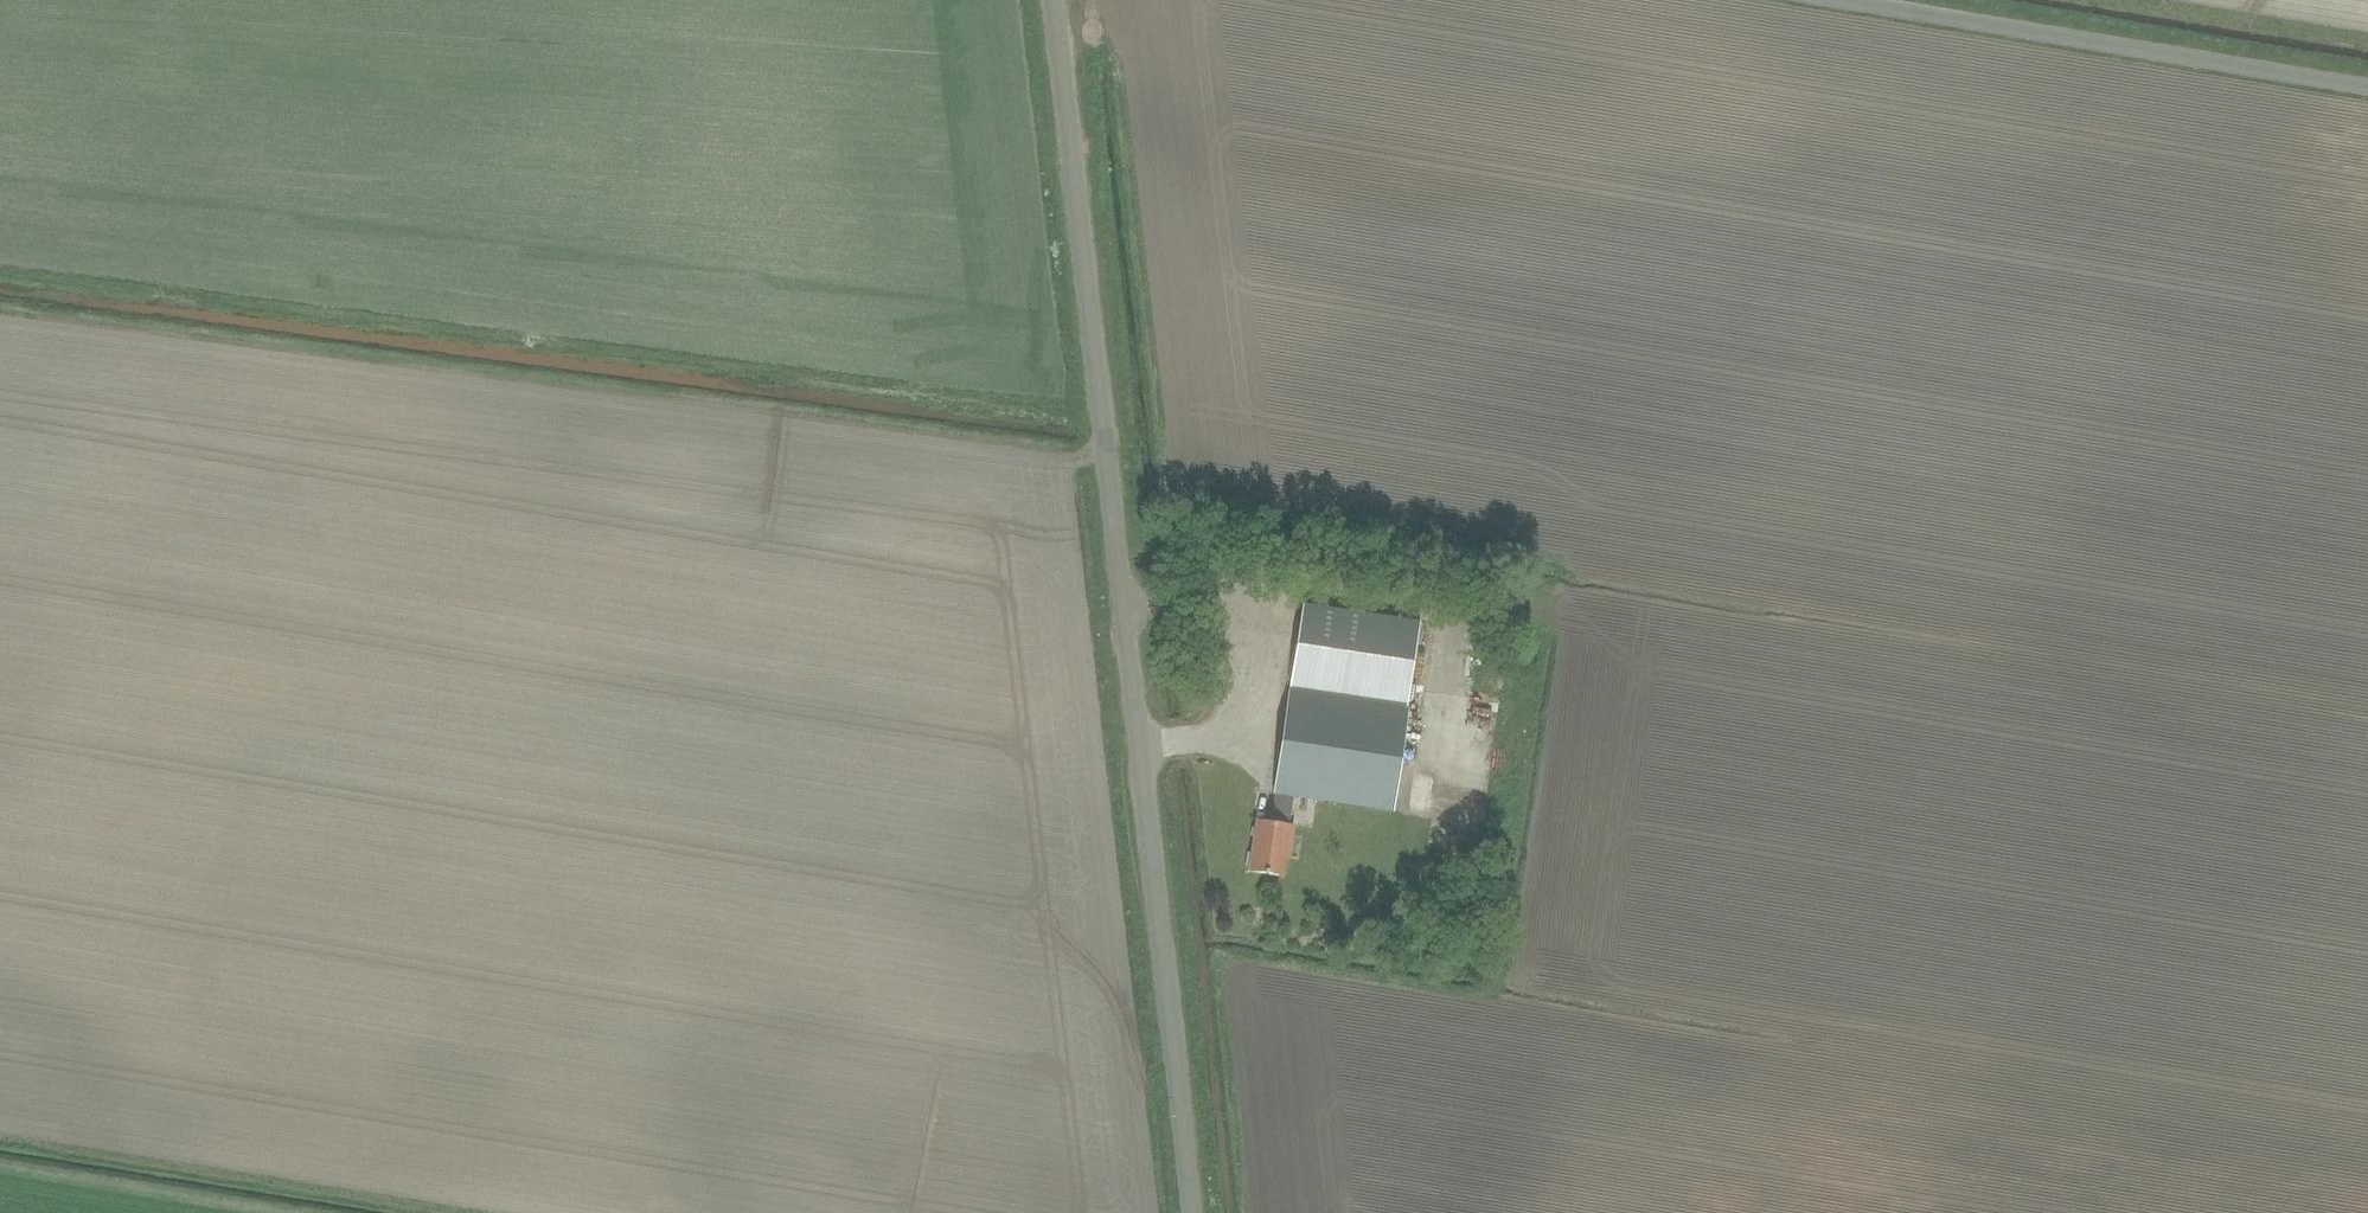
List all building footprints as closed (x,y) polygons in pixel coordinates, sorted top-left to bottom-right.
[(1413,708),(1410,707),(1424,622),(1307,603),(1276,791),(1278,791),(1273,819),(1260,816),(1252,867),(1285,874),(1289,855),(1294,856),(1299,824),(1291,822),(1296,792),(1397,809),(1413,708)]
